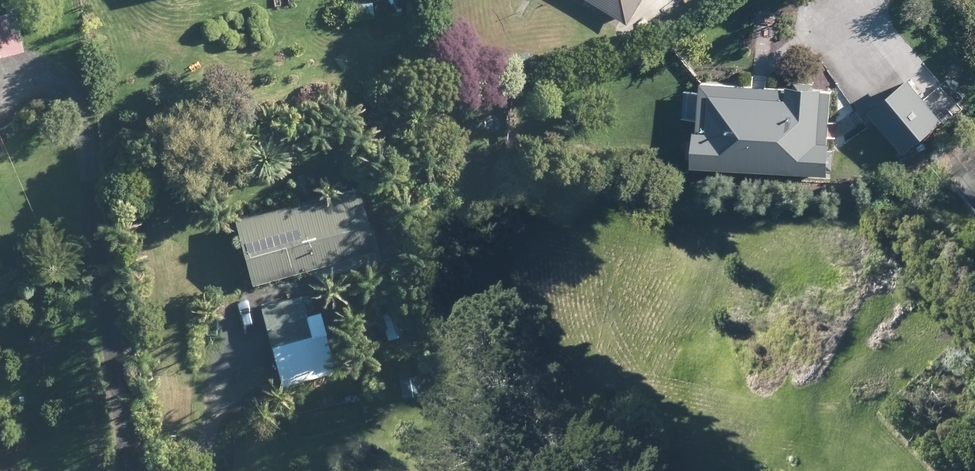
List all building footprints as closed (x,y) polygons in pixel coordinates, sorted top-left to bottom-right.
[(626,24),(641,0),(587,0),(626,24)] [(25,49),(17,9),(0,12),(0,54),(25,49)] [(557,52),(560,63),(567,61),(563,49),(557,52)] [(872,109),(905,152),(947,119),(913,77),(872,109)] [(829,141),(833,91),(824,91),(824,87),(817,86),(817,81),(800,80),(799,85),(792,84),(792,87),(705,81),(704,92),(702,119),(702,129),(698,129),(698,136),(693,135),(692,155),(697,156),(696,164),(830,174),(830,167),(835,167),(836,149),(831,149),(832,141),(829,141)] [(369,227),(365,214),(358,185),(320,194),(298,200),(236,216),(253,281),(313,266),(369,252),(375,250),(369,227)] [(326,331),(318,333),(312,335),(302,295),(261,307),(282,385),(337,370),(333,353),(326,331)] [(379,312),(389,339),(407,333),(398,305),(379,312)]
